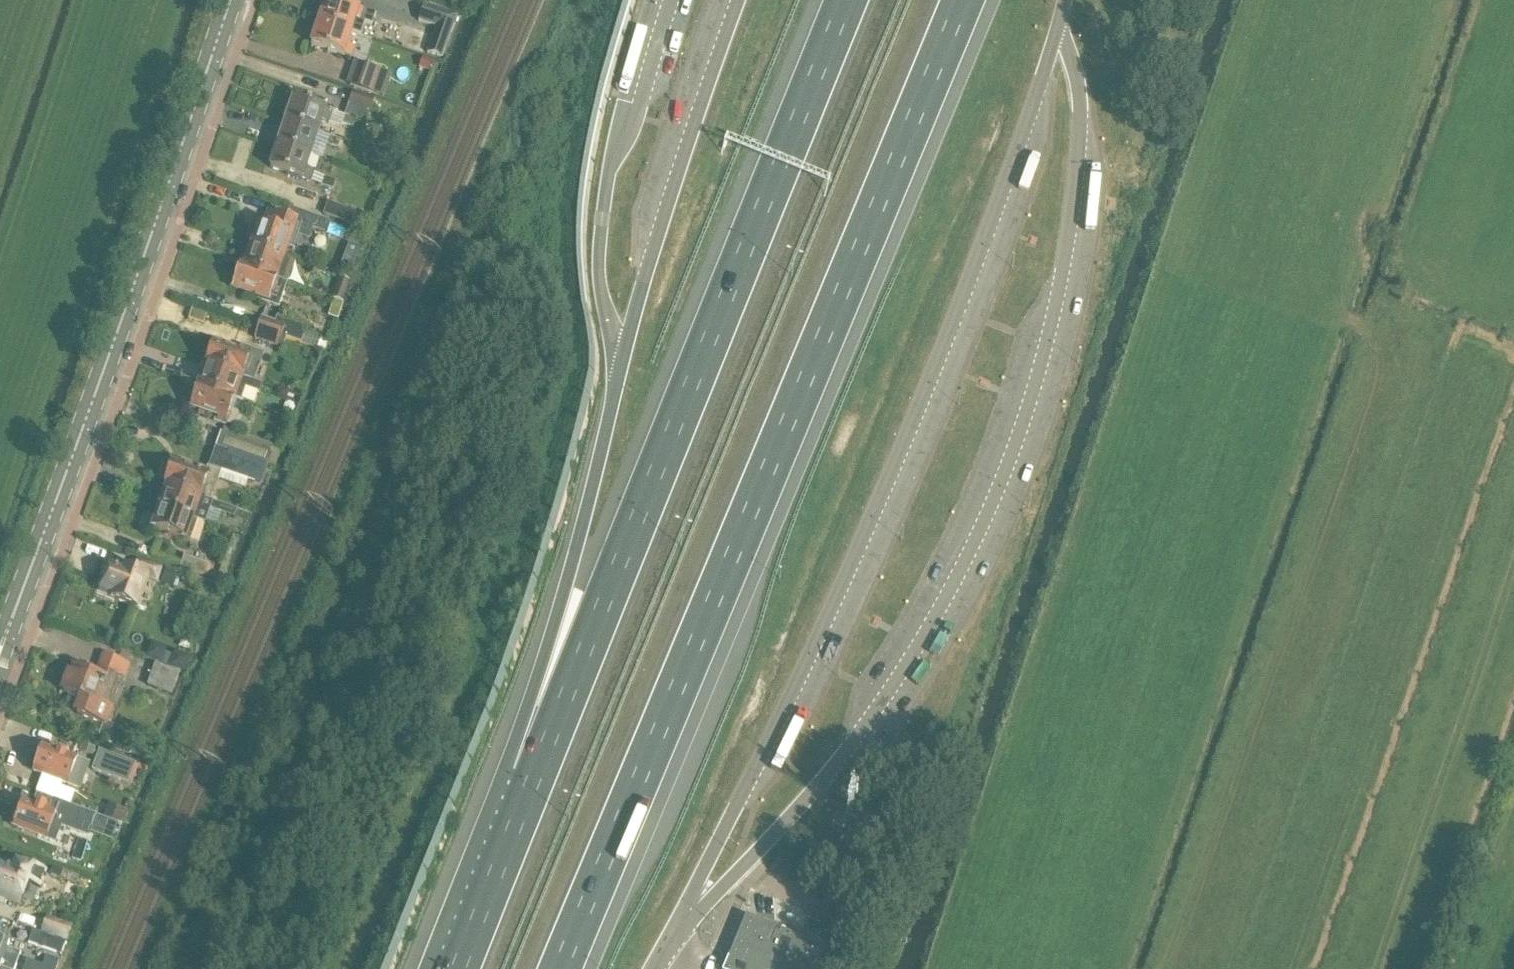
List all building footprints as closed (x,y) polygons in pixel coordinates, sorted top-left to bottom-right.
[(352,34),(360,37),(364,22),(372,24),(375,15),(330,0),(325,0),(318,22),(352,34)] [(418,22),(436,29),(427,53),(442,59),(457,17),(424,5),(418,22)] [(352,34),(318,22),(310,45),(352,59),(356,48),(348,46),(352,34)] [(380,71),(357,63),(349,86),(372,94),(380,71)] [(344,116),(292,100),(285,123),(319,134),(323,122),(329,124),(328,124),(341,128),(342,125),(353,129),(356,120),(361,122),(364,123),(368,111),(371,112),(375,99),(352,91),(344,116)] [(341,141),(328,137),(319,134),(285,123),(277,145),(312,157),(316,142),(338,149),(341,141)] [(277,145),(269,169),(311,183),(332,190),(335,181),(314,175),(314,172),(307,169),(312,157),(277,145)] [(327,202),(323,215),(351,225),(361,229),(365,218),(355,214),(356,213),(327,202)] [(249,246),(284,258),(288,248),(293,250),(301,225),(300,225),(304,214),(291,209),(287,221),(273,216),(271,221),(266,219),(264,227),(257,224),(249,246)] [(240,267),(287,283),(295,262),(284,258),(249,246),(244,261),(242,260),(240,267)] [(232,288),(259,298),(258,302),(278,309),(287,283),(240,267),(232,288)] [(260,318),(257,329),(282,338),(318,350),(322,338),(305,333),(307,327),(277,317),(275,323),(260,318)] [(257,329),(254,339),(278,347),(282,338),(257,329)] [(205,357),(208,361),(206,365),(253,382),(259,364),(249,360),(251,355),(252,356),(253,353),(240,348),(239,353),(214,344),(213,348),(207,351),(205,357)] [(199,387),(240,401),(245,389),(259,393),(262,385),(253,382),(206,365),(199,387)] [(240,401),(199,387),(198,390),(193,393),(191,399),(193,403),(191,408),(216,417),(214,422),(234,429),(243,402),(240,401)] [(273,453),(220,435),(215,449),(267,468),(273,453)] [(166,487),(205,501),(206,500),(211,501),(221,472),(261,485),(267,468),(215,449),(209,467),(208,467),(207,470),(200,468),(199,473),(174,465),(172,470),(165,471),(163,477),(167,484),(166,487)] [(158,508),(198,522),(205,524),(210,510),(234,518),(237,510),(211,501),(206,500),(205,501),(166,487),(158,508)] [(198,522),(158,508),(150,529),(191,543),(196,531),(198,522)] [(180,568),(182,569),(182,568),(204,576),(208,565),(193,560),(185,558),(186,556),(184,556),(180,568)] [(101,591),(113,595),(112,599),(138,608),(149,580),(157,583),(162,570),(137,561),(133,571),(121,566),(119,571),(110,567),(101,591)] [(61,693),(80,700),(75,713),(108,726),(114,709),(108,707),(118,677),(125,680),(130,667),(102,657),(96,672),(86,668),(85,672),(73,668),(70,676),(68,675),(61,693)] [(180,673),(154,664),(146,687),(171,696),(180,673)] [(33,773),(68,785),(68,787),(81,791),(91,765),(78,760),(78,761),(43,748),(33,773)] [(136,763),(99,749),(91,771),(128,785),(136,763)] [(14,823),(14,825),(47,838),(52,825),(95,839),(99,828),(91,825),(95,816),(64,805),(60,817),(22,802),(18,813),(15,813),(13,820),(14,823)] [(21,905),(31,877),(41,881),(45,871),(15,860),(12,868),(0,864),(0,897),(21,905)] [(50,876),(60,880),(63,871),(53,867),(50,876)] [(66,942),(72,926),(47,917),(41,933),(66,942)] [(745,917),(724,968),(816,968),(824,950),(745,917)] [(28,943),(61,956),(66,943),(32,931),(28,943)] [(1,968),(2,968),(7,968),(10,961),(4,959),(9,944),(0,941),(0,968),(1,968)]
